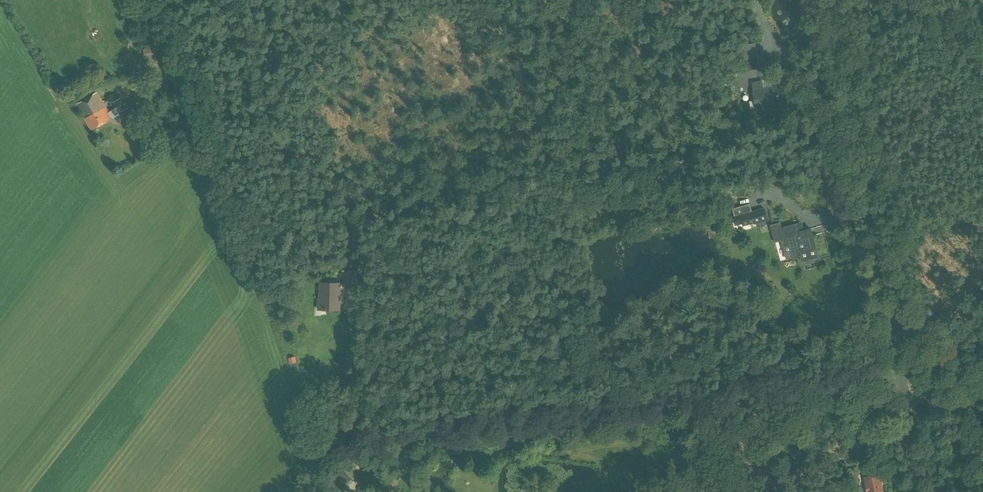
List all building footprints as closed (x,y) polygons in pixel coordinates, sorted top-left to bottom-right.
[(145,57),(168,50),(166,43),(143,49),(145,57)] [(747,71),(759,69),(757,60),(746,62),(747,71)] [(752,82),(753,90),(756,109),(784,104),(781,85),(763,88),(761,81),(752,82)] [(97,92),(77,104),(85,118),(84,118),(91,130),(112,117),(120,112),(117,107),(109,111),(97,92)] [(120,113),(128,108),(121,97),(114,101),(117,107),(120,112),(120,113)] [(768,220),(764,207),(751,211),(750,204),(732,208),(734,215),(732,216),(735,226),(742,224),(743,226),(754,223),(754,224),(768,220)] [(814,221),(824,220),(823,209),(813,210),(814,221)] [(799,223),(782,228),(780,222),(770,225),(775,243),(783,240),(784,246),(789,245),(793,257),(800,255),(801,258),(802,259),(805,260),(815,257),(817,255),(817,253),(810,228),(801,231),(799,223)] [(356,286),(357,271),(346,271),(346,286),(356,286)] [(339,309),(340,283),(320,283),(320,309),(339,309)] [(323,324),(331,322),(327,313),(320,316),(323,324)] [(879,475),(865,478),(867,491),(882,491),(879,475)]
